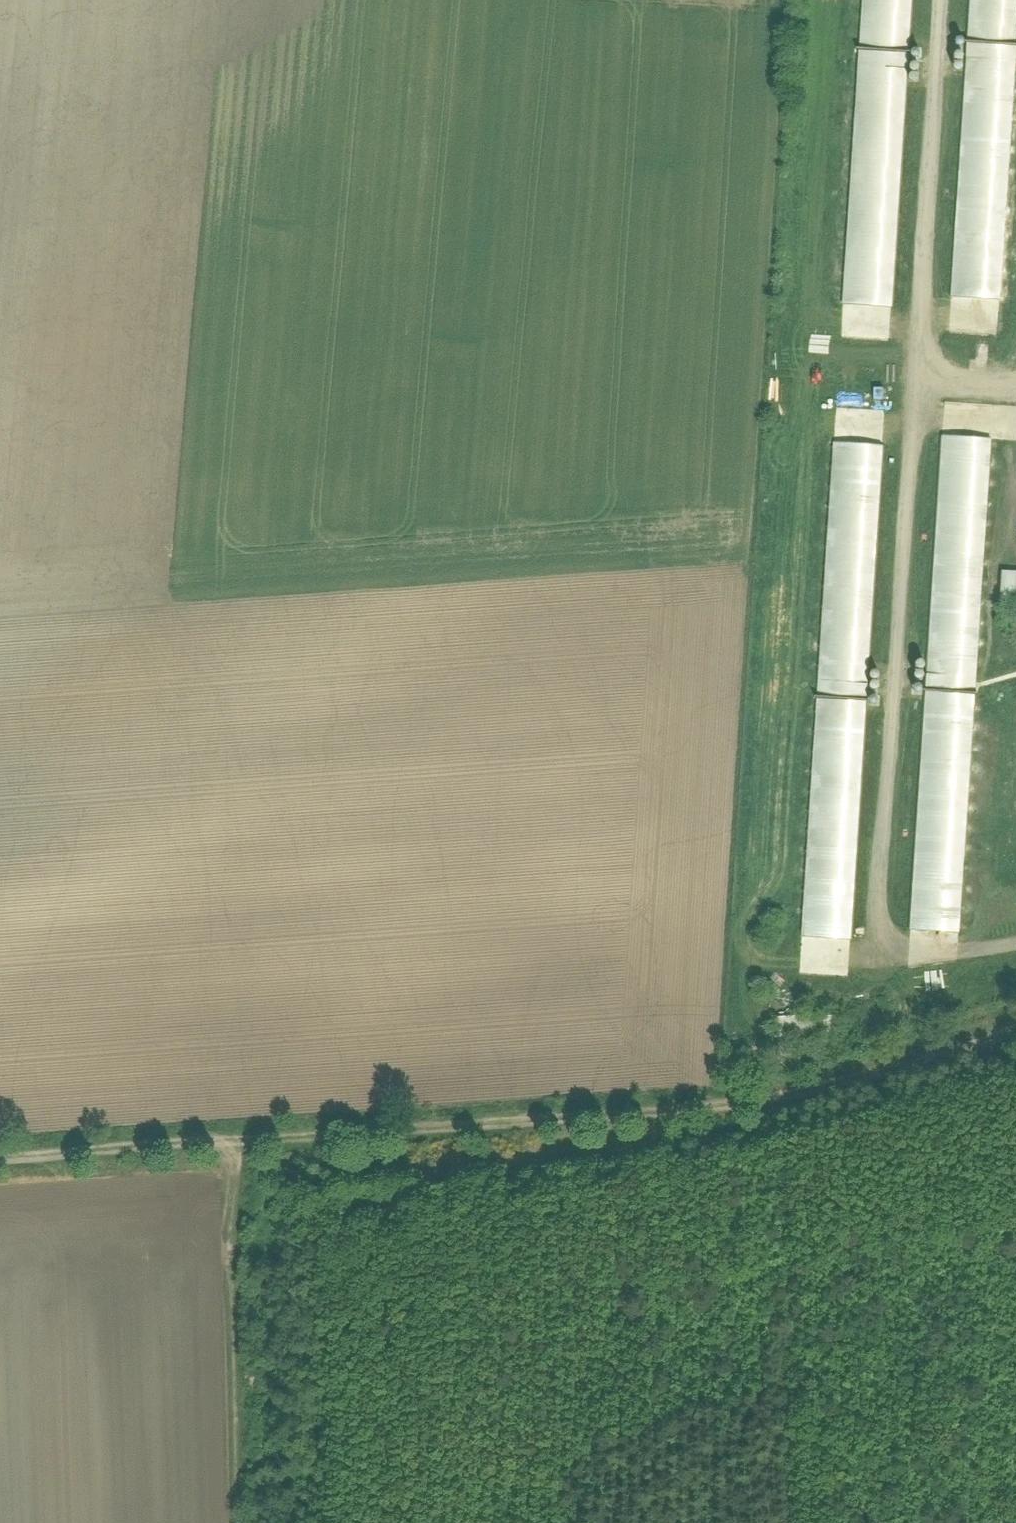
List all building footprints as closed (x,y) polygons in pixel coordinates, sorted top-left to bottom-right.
[(867,43),(888,44),(889,38),(902,38),(904,0),(869,0),(867,43)] [(975,36),(1015,38),(1015,0),(977,0),(975,36)] [(959,297),(1009,299),(1015,124),(1015,44),(969,42),(959,297)] [(863,50),(848,303),(898,306),(913,52),(863,50)] [(944,435),(933,685),(983,688),(994,437),(944,435)] [(836,442),(826,693),(861,694),(862,681),(876,682),(885,444),(836,442)] [(1006,606),(1015,606),(1015,572),(1007,572),(1006,606)] [(968,932),(978,693),(928,691),(918,930),(968,932)] [(819,698),(810,936),(860,938),(869,699),(819,698)]
